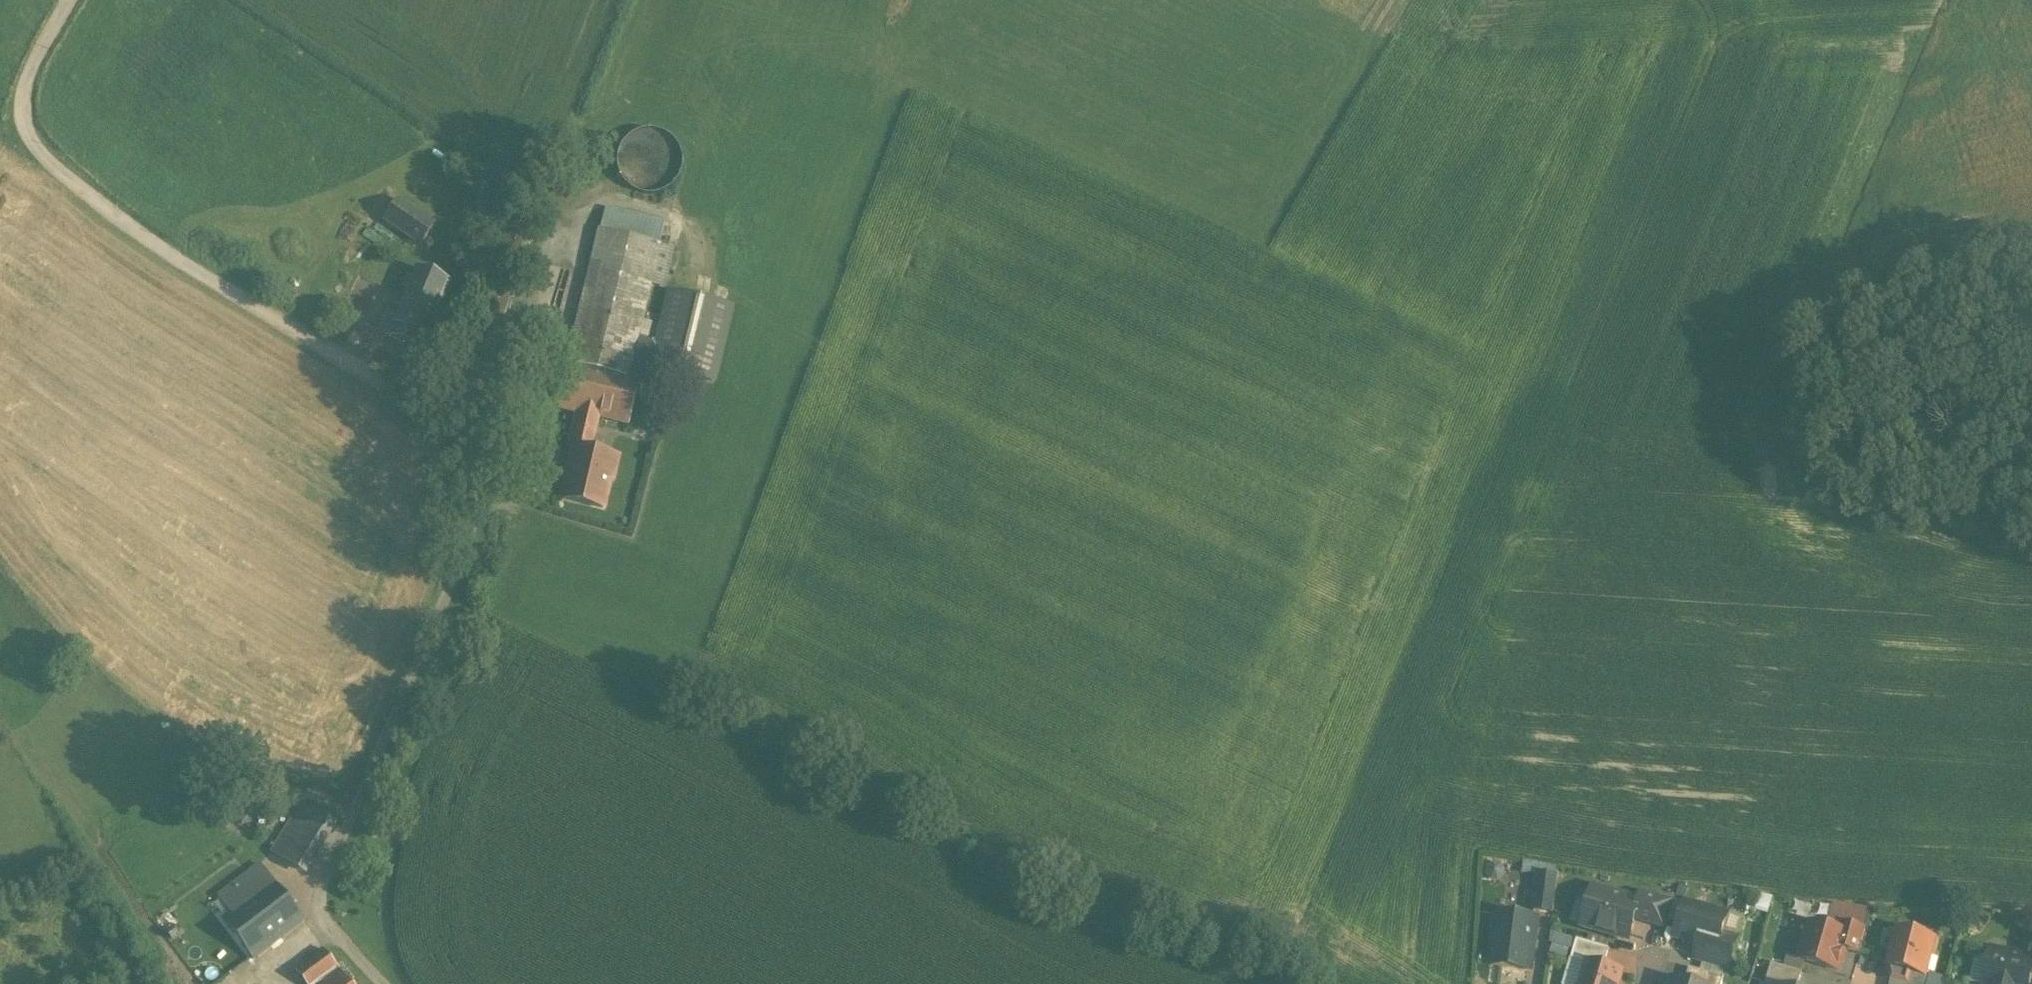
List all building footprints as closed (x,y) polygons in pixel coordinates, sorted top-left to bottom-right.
[(684,175),(686,162),(683,149),(676,138),(665,131),(652,129),(639,131),(628,139),(621,150),(619,163),(622,176),(629,187),(640,194),(653,196),(666,193),(677,186),(684,175)] [(432,225),(399,202),(386,221),(419,244),(432,225)] [(664,224),(605,210),(600,231),(599,231),(567,366),(626,380),(630,363),(652,368),(657,344),(646,341),(650,325),(640,322),(664,224)] [(448,283),(417,269),(388,336),(420,349),(448,283)] [(730,307),(670,293),(657,344),(652,368),(712,382),(730,307)] [(567,366),(566,366),(557,406),(556,406),(556,407),(578,412),(598,417),(599,417),(628,424),(638,383),(626,380),(567,366)] [(598,417),(578,412),(569,449),(575,450),(563,500),(602,509),(609,480),(612,480),(618,459),(590,452),(598,417)] [(335,825),(301,804),(281,838),(315,859),(335,825)] [(315,859),(281,838),(272,853),(305,874),(315,859)] [(259,866),(211,903),(253,958),(301,921),(259,866)] [(1558,878),(1538,875),(1534,911),(1553,914),(1558,878)] [(1639,902),(1593,889),(1588,906),(1592,913),(1588,927),(1588,929),(1615,937),(1629,941),(1635,920),(1640,903),(1639,902)] [(1675,897),(1641,895),(1639,902),(1640,903),(1635,920),(1666,929),(1675,897)] [(1728,917),(1685,904),(1675,938),(1699,945),(1718,950),(1722,936),(1728,917)] [(1871,911),(1856,909),(1851,927),(1845,925),(1842,933),(1848,935),(1844,950),(1859,954),(1871,911)] [(1536,920),(1498,915),(1491,966),(1530,971),(1536,920)] [(1842,933),(1810,924),(1800,961),(1838,972),(1840,965),(1843,963),(1845,956),(1843,953),(1844,950),(1848,935),(1842,933)] [(1914,933),(1902,930),(1899,932),(1897,931),(1888,966),(1890,967),(1925,976),(1925,975),(1934,941),(1916,936),(1914,933)] [(1738,940),(1722,936),(1718,950),(1699,945),(1695,958),(1729,968),(1738,940)] [(1609,950),(1577,941),(1571,960),(1587,965),(1588,964),(1604,968),(1609,950)] [(295,971),(306,983),(317,983),(337,969),(323,950),(295,971)] [(1991,952),(1984,983),(2023,983),(2023,982),(2029,978),(2031,973),(2031,966),(2031,961),(2026,959),(1991,952)] [(1588,964),(1587,965),(1582,983),(1619,983),(1622,974),(1604,968),(1588,964)] [(1771,965),(1766,983),(1799,983),(1802,974),(1771,965)] [(1890,967),(1894,973),(1893,980),(1891,980),(1890,983),(1928,983),(1931,976),(1925,975),(1925,976),(1890,967)] [(337,969),(317,983),(348,983),(337,969)] [(1689,969),(1685,983),(1722,983),(1724,979),(1689,969)]
